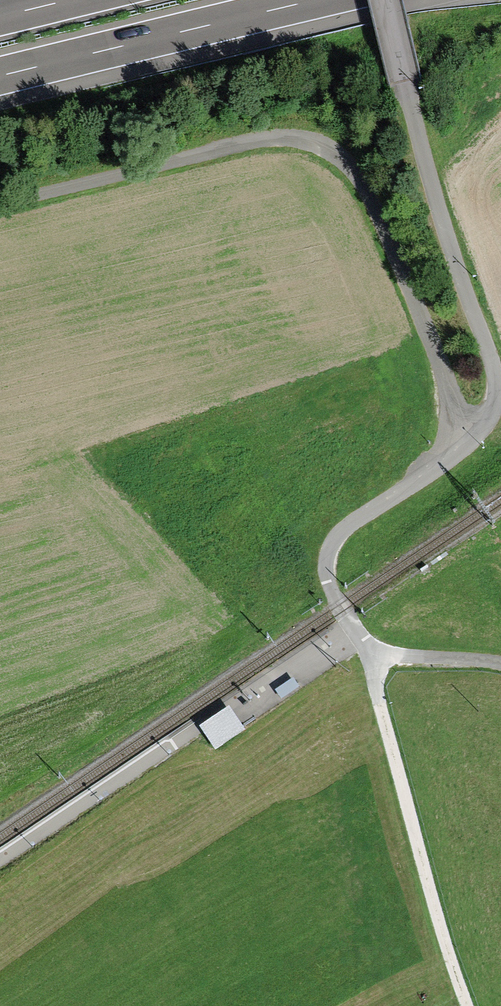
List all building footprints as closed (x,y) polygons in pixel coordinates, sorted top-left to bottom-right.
[(232,712),(204,731),(214,747),(242,728),(232,712)]
